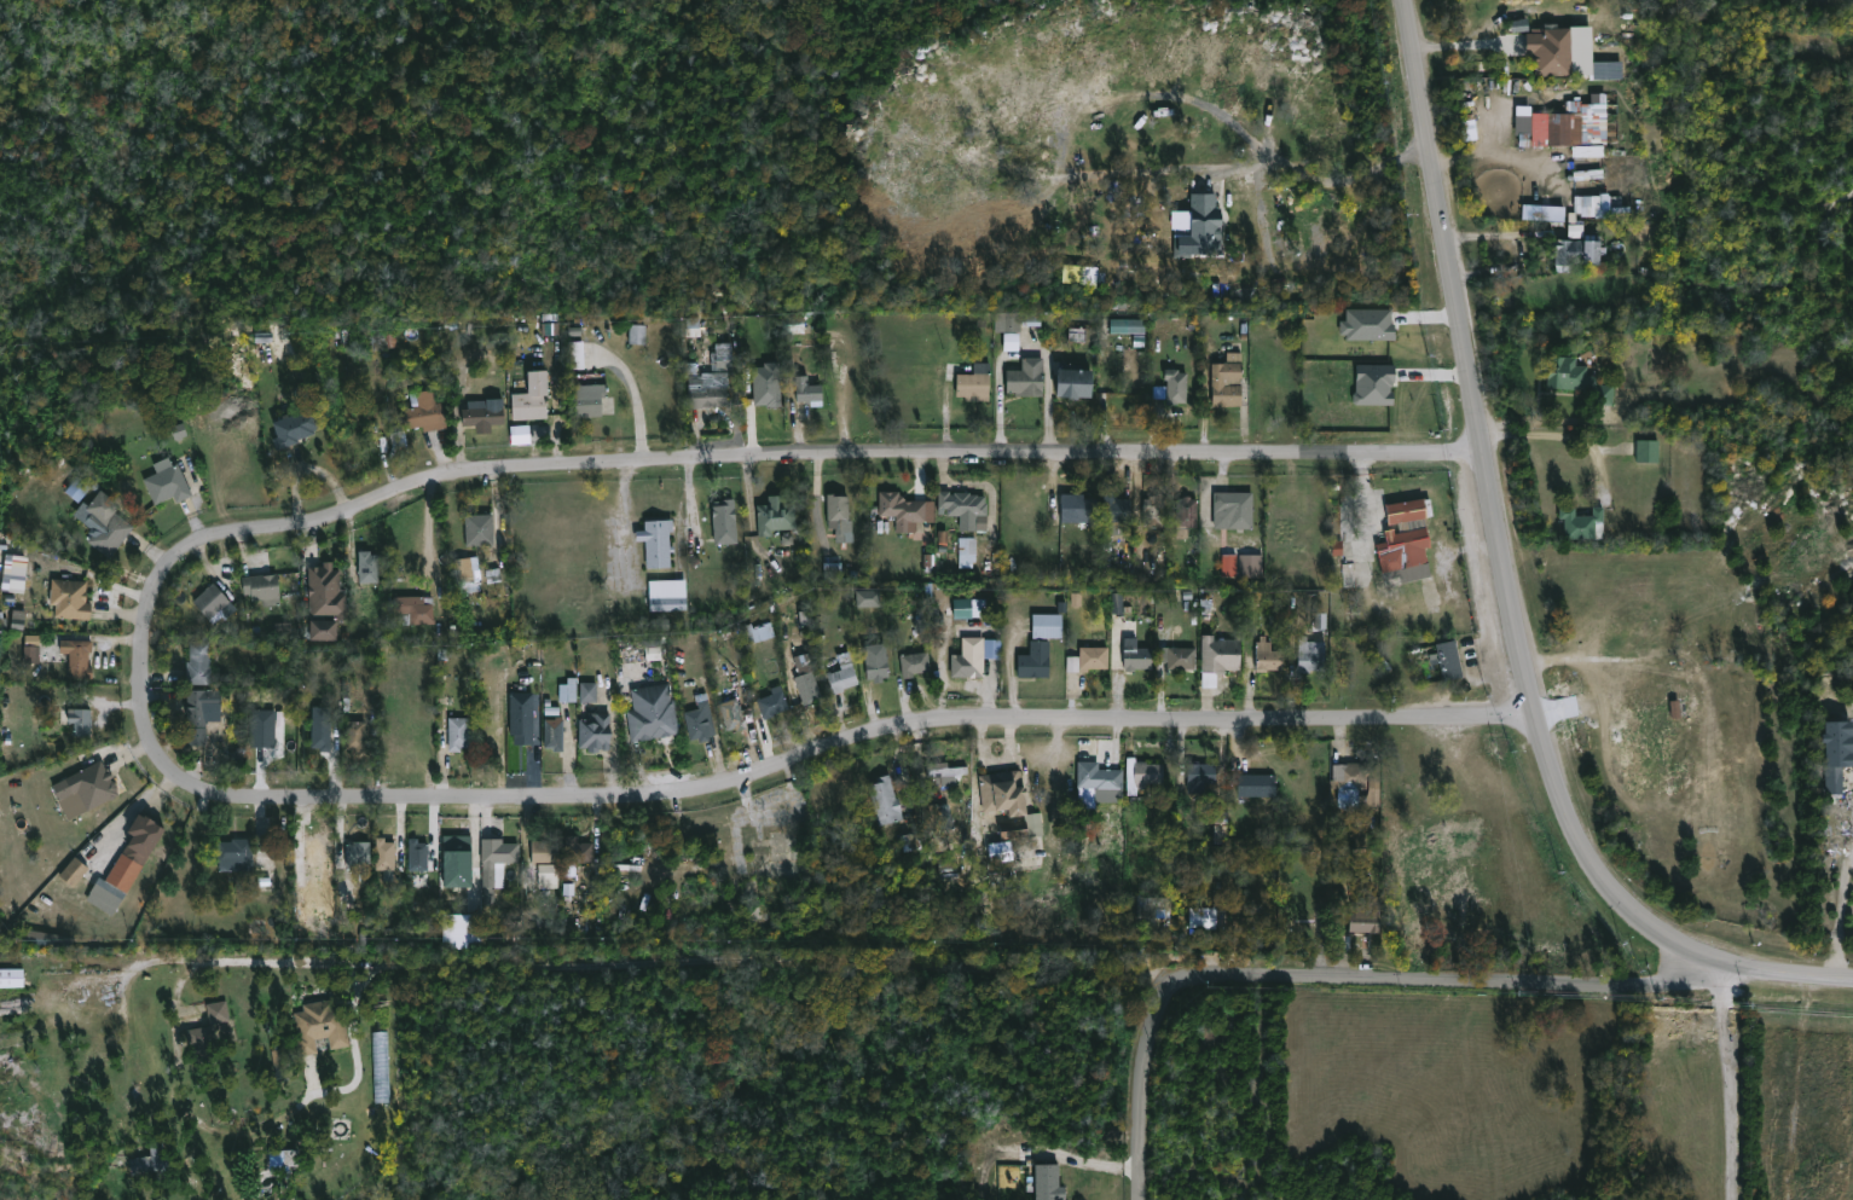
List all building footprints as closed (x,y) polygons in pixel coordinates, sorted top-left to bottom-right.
[(1536,18),(1536,27),(1548,27),(1548,36),(1560,36),(1560,63),(1573,63),(1573,74),(1535,75),(1535,62),(1547,62),(1547,53),(1533,53),(1533,50),(1530,48),(1529,41),(1533,35),(1525,35),(1525,29),(1513,29),(1513,19),(1536,18)] [(1583,112),(1583,144),(1604,144),(1604,155),(1575,153),(1575,145),(1533,145),(1533,112),(1583,112)] [(1217,192),(1216,227),(1223,227),(1222,250),(1203,250),(1203,230),(1191,230),(1192,192),(1199,192),(1199,181),(1215,181),(1214,192),(1217,192)] [(1583,224),(1568,224),(1568,237),(1583,237),(1583,224)] [(1608,234),(1605,263),(1571,262),(1569,272),(1556,271),(1557,239),(1585,240),(1585,233),(1608,234)] [(1098,266),(1063,265),(1062,283),(1097,284),(1098,266)] [(1395,339),(1396,324),(1391,324),(1391,309),(1346,308),(1346,320),(1340,320),(1340,338),(1395,339)] [(1021,312),(1021,314),(1042,313),(1042,325),(1020,325),(1020,331),(1003,331),(1003,311),(1021,312)] [(795,372),(786,373),(782,315),(804,314),(805,332),(793,334),(795,372)] [(1109,333),(1145,333),(1145,319),(1110,318),(1109,333)] [(630,343),(645,344),(646,324),(630,324),(630,343)] [(1004,350),(1019,350),(1019,333),(1003,333),(1004,350)] [(584,340),(569,341),(569,369),(584,368),(584,340)] [(734,372),(712,373),(712,352),(732,350),(734,372)] [(1243,352),(1240,406),(1212,405),(1211,363),(1227,361),(1227,352),(1243,352)] [(1598,375),(1597,390),(1548,388),(1551,355),(1577,356),(1576,365),(1588,365),(1587,375),(1598,375)] [(1043,371),(1042,396),(1015,396),(1015,393),(1006,393),(1007,369),(1023,370),(1023,356),(1043,358),(1043,371)] [(990,363),(989,401),(966,401),(966,396),(956,396),(956,373),(973,373),(973,361),(990,363)] [(781,364),(753,364),(754,406),(782,405),(781,364)] [(1393,405),(1394,365),(1355,364),(1355,404),(1393,405)] [(1091,370),(1090,398),(1070,399),(1070,396),(1055,395),(1056,367),(1091,370)] [(1179,369),(1179,372),(1188,372),(1187,402),(1166,402),(1166,379),(1164,379),(1165,369),(1179,369)] [(544,395),(548,418),(517,419),(515,393),(527,393),(526,371),(545,370),(548,395),(544,395)] [(805,375),(805,384),(822,384),(822,401),(797,401),(795,376),(805,375)] [(606,383),(607,396),(601,396),(601,416),(571,417),(571,394),(575,394),(575,384),(606,383)] [(1614,404),(1613,384),(1598,384),(1599,404),(1614,404)] [(705,385),(724,385),(724,406),(688,408),(688,385),(705,385)] [(1153,398),(1166,398),(1166,386),(1153,386),(1153,398)] [(433,389),(439,429),(422,431),(421,427),(404,430),(406,445),(392,447),(389,433),(401,430),(398,410),(411,407),(409,393),(433,389)] [(313,406),(320,427),(313,429),(314,433),(297,440),(297,441),(276,450),(272,439),(278,436),(272,422),(282,418),(280,416),(286,413),(288,416),(313,406)] [(485,424),(486,428),(480,428),(480,425),(462,425),(462,408),(503,408),(503,423),(485,424)] [(175,439),(187,435),(184,423),(171,426),(175,439)] [(1661,440),(1660,462),(1638,462),(1638,440),(1661,440)] [(169,462),(172,465),(175,463),(191,494),(175,503),(173,497),(155,506),(141,479),(155,473),(151,464),(167,456),(169,462)] [(123,538),(109,557),(87,540),(94,531),(82,521),(89,514),(86,509),(99,489),(118,504),(114,511),(132,526),(123,538)] [(934,502),(933,521),(916,522),(916,533),(896,532),(897,516),(879,516),(879,491),(899,491),(899,494),(905,500),(934,502)] [(949,494),(952,494),(954,492),(969,492),(969,494),(985,495),(986,516),(977,515),(977,531),(959,531),(960,516),(937,515),(938,491),(949,491),(949,494)] [(1249,492),(1249,500),(1253,500),(1253,528),(1228,528),(1228,512),(1214,512),(1214,492),(1249,492)] [(834,493),(834,495),(849,497),(847,531),(836,531),(836,527),(827,527),(828,522),(826,522),(826,493),(834,493)] [(1084,494),(1084,498),(1096,498),(1096,522),(1060,522),(1061,493),(1084,494)] [(1117,494),(1117,499),(1130,499),(1130,521),(1104,521),(1104,494),(1117,494)] [(783,495),(783,504),(795,504),(795,527),(792,527),(792,529),(771,529),(771,535),(758,535),(757,505),(768,504),(768,495),(783,495)] [(1158,495),(1158,499),(1164,499),(1164,526),(1143,526),(1143,498),(1150,499),(1150,495),(1158,495)] [(1191,497),(1191,498),(1198,499),(1198,527),(1187,527),(1187,538),(1176,538),(1176,499),(1182,499),(1182,495),(1191,497)] [(737,544),(714,545),(711,511),(713,511),(712,505),(720,505),(720,499),(734,498),(737,544)] [(1430,498),(1432,516),(1428,516),(1428,518),(1397,523),(1397,522),(1394,522),(1392,512),(1396,512),(1395,503),(1430,498)] [(1605,508),(1604,539),(1565,539),(1565,518),(1559,518),(1559,506),(1577,508),(1577,516),(1594,516),(1594,506),(1605,508)] [(493,546),(464,546),(464,515),(493,515),(493,546)] [(674,545),(674,552),(670,551),(671,568),(647,568),(644,521),(672,520),(673,532),(668,532),(670,545),(674,545)] [(1430,546),(1406,551),(1402,533),(1426,527),(1430,546)] [(975,537),(959,537),(959,568),(975,567),(975,537)] [(378,581),(358,580),(357,549),(370,549),(370,552),(377,552),(378,581)] [(28,555),(4,554),(3,591),(26,592),(28,555)] [(1222,577),(1236,577),(1237,554),(1222,554),(1222,577)] [(1264,577),(1264,554),(1239,554),(1240,577),(1264,577)] [(469,556),(471,570),(477,569),(479,579),(456,582),(452,560),(469,556)] [(331,558),(331,566),(347,566),(347,581),(340,581),(340,591),(346,591),(346,619),(336,619),(336,637),(307,637),(308,563),(322,563),(322,558),(331,558)] [(841,562),(824,563),(825,581),(842,580),(841,562)] [(277,570),(280,602),(259,604),(257,596),(250,596),(250,592),(242,592),(241,575),(265,572),(265,574),(277,570)] [(88,616),(88,620),(53,618),(53,604),(48,604),(51,579),(86,581),(85,602),(89,603),(88,616)] [(685,610),(648,610),(648,580),(685,579),(685,610)] [(214,582),(237,607),(216,626),(191,599),(207,584),(208,585),(213,580),(214,582)] [(880,589),(856,589),(856,607),(880,606),(880,589)] [(1124,613),(1123,592),(1112,592),(1113,613),(1124,613)] [(433,595),(433,616),(435,616),(435,621),(407,622),(407,613),(393,613),(393,595),(433,595)] [(954,618),(984,617),(983,598),(953,599),(954,618)] [(26,611),(13,609),(11,628),(24,629),(26,611)] [(1325,628),(1325,612),(1315,612),(1315,628),(1325,628)] [(1061,638),(1032,638),(1032,613),(1061,613),(1061,638)] [(775,637),(747,644),(742,626),(752,624),(751,621),(770,616),(775,637)] [(1240,639),(1240,669),(1226,669),(1226,674),(1217,674),(1217,688),(1201,688),(1201,634),(1215,634),(1215,638),(1240,639)] [(40,635),(25,635),(24,663),(39,663),(40,635)] [(852,636),(858,656),(857,656),(859,662),(853,665),(858,682),(844,686),(845,690),(834,692),(827,671),(842,667),(838,653),(844,651),(842,648),(835,650),(833,640),(852,636)] [(1267,636),(1267,642),(1272,642),(1272,650),(1284,650),(1282,668),(1273,668),(1273,671),(1256,669),(1257,642),(1261,642),(1261,636),(1267,636)] [(1307,636),(1307,640),(1325,640),(1325,671),(1298,672),(1298,636),(1307,636)] [(984,637),(984,677),(951,676),(951,653),(963,653),(963,637),(984,637)] [(1137,645),(1136,648),(1152,648),(1151,668),(1135,668),(1135,672),(1125,672),(1125,669),(1124,669),(1124,637),(1137,638),(1137,645)] [(208,642),(209,666),(213,666),(213,683),(186,683),(186,660),(189,660),(189,638),(208,638),(208,642)] [(91,640),(91,651),(87,651),(87,667),(91,667),(91,677),(68,677),(68,651),(59,651),(59,639),(91,640)] [(1463,677),(1443,680),(1436,643),(1455,639),(1463,677)] [(1019,677),(1018,677),(1018,654),(1030,654),(1030,640),(1049,640),(1049,677),(1019,677)] [(1087,671),(1078,671),(1079,647),(1108,647),(1108,668),(1087,668),(1087,671)] [(1197,648),(1195,667),(1187,667),(1187,669),(1169,668),(1169,674),(1158,673),(1158,647),(1197,648)] [(914,676),(903,677),(899,654),(927,649),(931,667),(928,667),(928,669),(914,671),(914,676)] [(875,650),(875,659),(887,659),(887,677),(882,677),(882,683),(874,683),(874,678),(867,679),(865,650),(875,650)] [(805,705),(805,706),(794,676),(812,668),(822,695),(813,698),(815,702),(805,705)] [(559,701),(577,701),(577,677),(567,677),(567,683),(559,683),(559,701)] [(597,682),(580,682),(580,701),(597,701),(597,682)] [(666,682),(667,690),(671,690),(672,698),(676,697),(679,732),(632,740),(627,708),(633,707),(630,688),(666,682)] [(781,683),(789,707),(774,713),(775,715),(765,718),(768,734),(758,735),(755,715),(763,714),(760,708),(758,708),(755,696),(772,691),(771,686),(781,683)] [(349,696),(349,708),(343,708),(340,750),(319,749),(319,746),(309,746),(311,717),(335,719),(335,708),(337,709),(338,703),(334,703),(335,686),(343,686),(342,695),(349,696)] [(190,743),(184,743),(184,701),(185,701),(185,688),(221,688),(221,712),(205,712),(205,743),(190,743)] [(749,690),(754,703),(748,706),(751,713),(743,717),(747,726),(736,730),(735,727),(729,730),(719,702),(729,698),(729,696),(732,694),(734,696),(749,690)] [(708,735),(710,737),(699,740),(699,736),(690,738),(683,711),(699,707),(696,694),(706,691),(716,732),(708,735)] [(534,693),(510,693),(510,744),(533,744),(534,693)] [(91,707),(89,717),(92,717),(91,734),(73,734),(74,721),(66,721),(68,709),(74,711),(74,707),(91,707)] [(275,747),(275,710),(251,710),(250,747),(275,747)] [(610,712),(610,747),(598,747),(598,752),(587,750),(587,746),(579,746),(580,717),(590,717),(590,712),(610,712)] [(451,749),(447,749),(447,715),(469,715),(469,746),(461,746),(461,749),(451,749)] [(562,715),(564,749),(552,749),(552,746),(544,746),(544,717),(562,715)] [(1828,718),(1852,718),(1852,763),(1845,763),(1843,792),(1828,792),(1830,738),(1826,738),(1828,718)] [(365,720),(364,752),(353,750),(353,748),(344,747),(346,719),(365,720)] [(102,760),(106,770),(109,769),(111,775),(109,776),(116,787),(115,788),(117,793),(69,818),(51,784),(99,758),(102,760)] [(1099,759),(1099,767),(1123,767),(1123,787),(1112,785),(1112,800),(1094,800),(1094,785),(1077,785),(1078,759),(1099,759)] [(1163,763),(1163,782),(1150,781),(1150,788),(1136,787),(1136,792),(1128,792),(1129,761),(1134,763),(1134,759),(1163,763)] [(1215,764),(1215,781),(1201,781),(1201,792),(1189,792),(1189,759),(1199,759),(1199,763),(1215,764)] [(1382,763),(1380,788),(1359,787),(1359,805),(1338,805),(1339,787),(1331,787),(1331,778),(1333,778),(1333,763),(1348,763),(1348,760),(1382,763)] [(967,766),(949,768),(948,761),(928,764),(929,777),(937,776),(938,786),(957,784),(956,776),(968,775),(967,766)] [(1019,767),(1021,769),(1024,784),(1025,784),(1026,793),(1024,793),(1026,812),(1008,815),(1007,808),(998,810),(998,807),(994,807),(994,805),(983,806),(979,773),(1019,767)] [(892,782),(896,796),(898,795),(903,818),(878,824),(868,783),(878,781),(876,775),(890,771),(892,782)] [(1239,794),(1238,794),(1238,772),(1275,772),(1275,795),(1239,794)] [(933,798),(933,801),(950,801),(951,823),(926,825),(923,798),(933,798)] [(135,811),(140,815),(141,812),(162,827),(145,856),(143,854),(138,862),(125,853),(128,846),(125,844),(131,833),(125,829),(135,811)] [(1028,835),(1042,835),(1042,813),(1027,813),(1028,835)] [(274,835),(257,835),(256,851),(273,852),(274,835)] [(384,835),(384,840),(394,840),(395,851),(394,851),(394,868),(376,868),(375,835),(384,835)] [(251,836),(251,870),(219,869),(219,858),(215,858),(216,840),(231,840),(231,836),(251,836)] [(429,848),(429,852),(427,852),(427,869),(407,869),(409,836),(417,836),(417,841),(428,841),(428,848),(429,848)] [(503,836),(503,841),(517,841),(519,860),(493,860),(493,863),(491,864),(490,836),(503,836)] [(542,839),(542,841),(558,841),(558,860),(535,860),(535,863),(532,863),(532,839),(542,839)] [(577,839),(577,841),(591,841),(591,860),(566,860),(566,839),(577,839)] [(330,840),(329,865),(322,865),(322,875),(309,875),(309,866),(294,866),(294,841),(314,842),(314,840),(330,840)] [(370,840),(370,862),(357,862),(357,868),(347,866),(347,842),(353,842),(353,840),(370,840)] [(471,840),(471,866),(467,866),(467,873),(462,873),(462,860),(444,860),(444,841),(471,840)] [(987,844),(990,863),(1013,859),(1010,840),(987,844)] [(276,854),(274,882),(260,881),(260,875),(255,875),(256,854),(276,854)] [(89,868),(76,856),(59,874),(72,887),(89,868)] [(123,894),(111,914),(85,897),(98,875),(125,892),(123,894)] [(494,887),(483,887),(483,903),(494,903),(494,887)] [(1171,895),(1170,916),(1164,916),(1164,914),(1139,914),(1139,895),(1171,895)] [(1357,895),(1382,895),(1379,931),(1349,931),(1350,911),(1356,911),(1357,895)] [(1217,904),(1216,928),(1205,928),(1205,924),(1189,924),(1191,905),(1214,906),(1214,904),(1217,904)] [(443,948),(482,948),(481,913),(443,914),(443,948)] [(73,935),(70,947),(25,939),(27,927),(73,935)] [(23,986),(0,986),(0,967),(23,968),(23,986)] [(331,998),(334,1010),(343,1008),(349,1045),(330,1049),(328,1036),(314,1038),(317,1051),(300,1055),(293,1013),(303,1010),(302,1003),(331,998)] [(216,1044),(190,1049),(186,1028),(213,1024),(216,1044)] [(160,1169),(128,1171),(127,1156),(149,1154),(149,1144),(158,1143),(160,1169)] [(1035,1164),(1035,1199),(1066,1199),(1065,1185),(1060,1186),(1059,1163),(1035,1164)]
